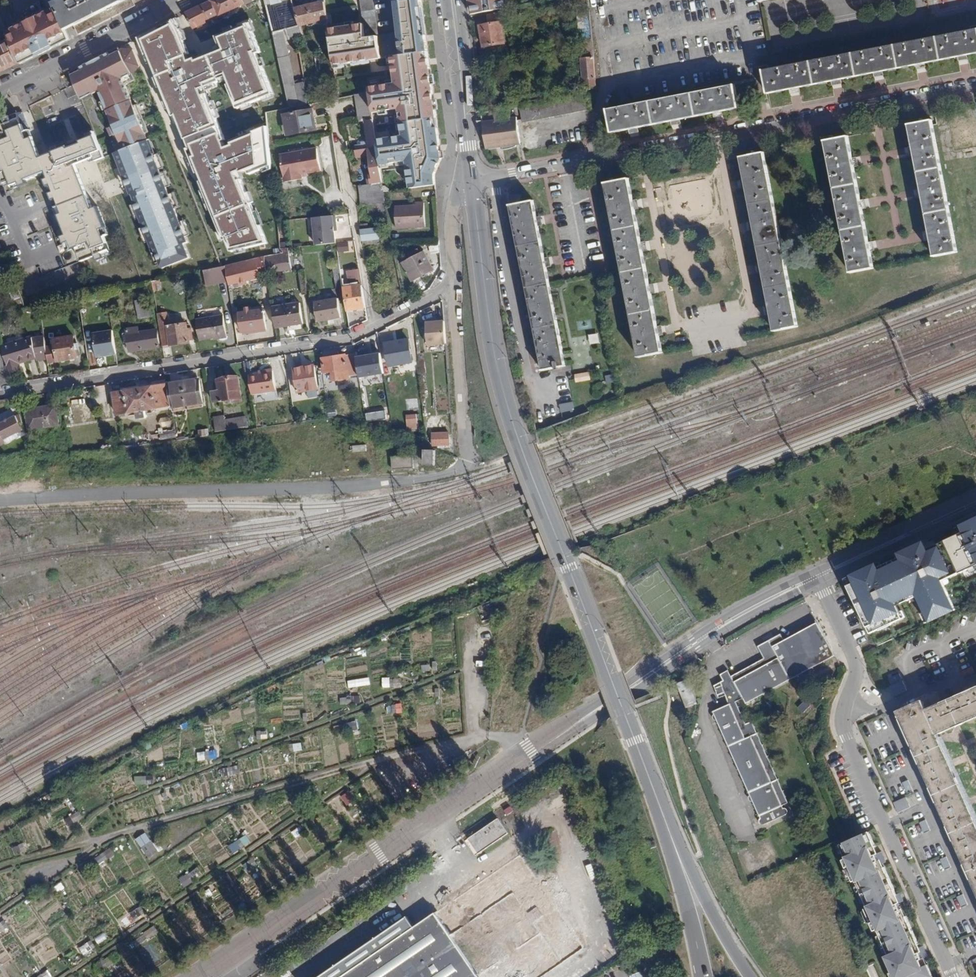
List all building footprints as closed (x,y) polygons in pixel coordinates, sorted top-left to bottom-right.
[(63,0),(57,0),(53,2),(55,6),(61,19),(64,26),(66,29),(75,24),(63,0)] [(75,24),(79,33),(135,5),(133,0),(63,0),(75,24)] [(219,15),(212,0),(211,0),(204,4),(211,19),(219,15)] [(245,3),(243,0),(212,0),(219,15),(245,3)] [(270,20),(277,52),(285,89),(289,106),(290,107),(308,104),(307,98),(304,82),(295,84),(283,30),(288,28),(289,36),(297,35),(301,33),(299,26),(295,8),(293,0),(265,0),(270,20)] [(317,3),(295,8),(299,26),(328,19),(324,0),(318,0),(317,3)] [(328,19),(329,32),(339,31),(336,16),(342,14),(341,5),(337,5),(336,0),(324,0),(328,19)] [(372,0),(361,0),(367,37),(377,35),(372,0)] [(415,0),(409,0),(399,2),(392,3),(401,55),(389,57),(392,81),(368,85),(369,92),(370,97),(373,118),(397,114),(400,135),(376,139),(377,146),(381,170),(402,167),(406,191),(435,186),(433,174),(441,157),(415,0)] [(472,14),(507,9),(506,0),(470,0),(472,14)] [(581,41),(591,40),(588,0),(580,0),(581,12),(578,12),(581,41)] [(193,28),(211,19),(204,4),(185,14),(193,28)] [(55,6),(6,30),(20,62),(70,38),(61,19),(55,6)] [(488,15),(488,21),(501,19),(500,13),(488,15)] [(174,17),(135,37),(152,77),(148,79),(221,266),(225,265),(272,254),(241,181),(270,167),(265,127),(222,140),(201,88),(225,79),(235,106),(274,94),(245,20),(211,34),(215,47),(188,56),(174,17)] [(505,44),(501,19),(488,21),(489,25),(481,26),(485,47),(505,44)] [(763,70),(767,94),(975,54),(975,29),(763,70)] [(20,60),(10,40),(0,45),(0,70),(20,60)] [(591,40),(581,41),(585,91),(596,89),(591,40)] [(117,133),(124,149),(148,140),(146,133),(149,132),(137,104),(134,105),(126,85),(135,80),(131,71),(140,67),(133,50),(123,49),(120,50),(119,48),(70,73),(75,85),(81,100),(99,91),(114,126),(108,128),(111,136),(117,133)] [(535,58),(533,50),(516,54),(518,61),(535,58)] [(739,108),(735,85),(608,110),(612,133),(739,108)] [(563,96),(562,88),(546,91),(548,99),(563,96)] [(369,92),(356,95),(360,120),(365,120),(368,140),(362,141),(362,144),(356,144),(356,149),(377,146),(376,139),(373,118),(370,97),(369,92)] [(510,106),(517,105),(515,94),(502,97),(504,108),(505,107),(510,106)] [(322,95),(307,98),(308,104),(323,102),(322,95)] [(587,110),(584,97),(520,110),(523,123),(587,110)] [(519,145),(516,118),(511,119),(510,106),(505,107),(504,108),(494,109),(495,120),(483,122),(486,150),(500,148),(501,150),(502,150),(503,150),(504,150),(505,150),(506,150),(507,150),(508,150),(509,150),(510,150),(511,150),(512,150),(512,149),(513,149),(514,149),(515,149),(515,148),(515,146),(519,145)] [(316,129),(312,110),(285,115),(288,134),(316,129)] [(18,112),(0,121),(0,171),(4,182),(10,180),(12,184),(40,173),(39,170),(45,167),(46,171),(59,204),(86,192),(78,170),(71,172),(69,166),(75,163),(68,146),(40,157),(35,159),(29,145),(35,143),(32,136),(28,138),(18,112)] [(958,252),(932,120),(909,125),(934,257),(958,252)] [(95,160),(104,157),(95,135),(81,141),(88,159),(94,156),(95,160)] [(873,269),(848,137),(825,141),(850,273),(873,269)] [(124,149),(113,154),(158,270),(187,259),(182,245),(188,242),(148,140),(124,149)] [(68,146),(75,163),(88,159),(81,141),(68,146)] [(29,145),(35,159),(40,157),(35,143),(29,145)] [(310,147),(310,149),(317,148),(321,170),(321,173),(324,172),(319,145),(310,147)] [(377,146),(356,149),(357,155),(364,154),(364,156),(371,155),(373,174),(368,175),(369,185),(382,183),(377,146)] [(307,173),(321,170),(317,148),(310,149),(281,155),(285,182),(303,179),(302,176),(302,174),(307,173)] [(798,327),(764,153),(742,158),(775,331),(798,327)] [(78,170),(75,163),(69,166),(71,172),(78,170)] [(663,353),(629,179),(606,184),(639,357),(663,353)] [(360,204),(366,204),(385,202),(382,183),(369,185),(359,186),(360,204)] [(63,213),(81,206),(90,202),(86,192),(59,204),(63,213)] [(522,203),(521,194),(510,195),(510,205),(542,371),(556,368),(556,370),(560,370),(559,367),(565,366),(533,201),(522,203)] [(90,202),(81,206),(83,212),(93,208),(90,202)] [(385,202),(366,204),(367,212),(386,210),(385,202)] [(425,226),(424,203),(416,203),(416,206),(396,206),(397,227),(425,226)] [(83,212),(81,206),(63,213),(65,220),(61,221),(67,233),(62,236),(65,243),(70,241),(72,248),(76,246),(82,260),(95,255),(97,260),(102,257),(100,252),(109,249),(101,228),(98,222),(103,220),(97,206),(93,208),(83,212)] [(326,207),(310,208),(311,217),(327,215),(326,207)] [(316,245),(336,243),(334,231),(334,224),(336,224),(335,215),(313,218),(316,245)] [(368,230),(367,224),(360,225),(362,240),(379,239),(378,229),(368,230)] [(338,253),(349,252),(347,241),(337,242),(338,253)] [(272,254),(265,256),(267,272),(291,268),(288,248),(280,248),(280,252),(272,254)] [(109,249),(100,252),(102,257),(111,254),(109,249)] [(433,269),(425,252),(404,263),(413,280),(433,269)] [(268,275),(267,272),(265,256),(240,262),(225,265),(228,281),(228,285),(238,283),(238,285),(247,283),(247,280),(268,275)] [(343,286),(339,264),(332,265),(336,287),(343,286)] [(206,285),(228,281),(225,265),(221,266),(209,269),(204,270),(206,285)] [(366,306),(362,285),(360,285),(359,281),(361,280),(359,268),(349,270),(351,286),(343,288),(346,310),(366,306)] [(8,284),(16,304),(23,301),(15,281),(8,284)] [(80,305),(78,295),(67,297),(69,304),(69,308),(80,305)] [(57,306),(69,304),(67,297),(56,300),(57,306)] [(341,317),(338,299),(315,302),(317,320),(341,317)] [(145,309),(143,300),(137,301),(139,317),(150,315),(149,308),(145,309)] [(303,323),(300,303),(272,307),(275,327),(303,323)] [(266,328),(263,310),(246,312),(240,313),(243,332),(266,328)] [(168,325),(166,313),(157,314),(162,346),(189,341),(189,336),(195,335),(194,324),(188,325),(187,323),(168,325)] [(226,335),(223,316),(196,320),(199,340),(226,335)] [(446,343),(444,321),(427,322),(428,343),(446,343)] [(138,332),(137,327),(127,329),(128,332),(129,341),(131,351),(160,346),(157,330),(138,332)] [(45,346),(47,358),(48,361),(76,358),(73,336),(66,336),(65,330),(53,331),(55,345),(45,346)] [(93,357),(113,357),(113,331),(92,331),(93,357)] [(590,344),(599,343),(598,334),(589,335),(590,344)] [(47,358),(45,346),(44,335),(31,337),(3,345),(11,372),(21,370),(19,364),(36,358),(36,360),(47,358)] [(411,362),(408,339),(386,343),(389,365),(411,362)] [(318,356),(317,350),(295,353),(296,359),(318,356)] [(1,351),(0,351),(0,385),(10,381),(1,351)] [(359,374),(355,353),(323,359),(325,372),(333,371),(334,379),(350,377),(350,375),(359,374)] [(297,392),(318,389),(314,365),(293,369),(297,392)] [(276,391),(273,371),(258,373),(248,374),(251,395),(276,391)] [(574,374),(575,382),(591,380),(589,372),(574,374)] [(242,400),(238,377),(219,380),(221,390),(213,391),(215,402),(233,399),(234,401),(242,400)] [(573,401),(569,377),(555,379),(560,403),(573,401)] [(198,379),(183,382),(187,405),(203,402),(200,379),(198,379)] [(122,392),(169,384),(168,381),(122,389),(122,392)] [(172,407),(187,405),(183,382),(169,384),(172,404),(172,407)] [(172,404),(169,384),(122,392),(114,393),(118,413),(137,410),(147,408),(172,404)] [(573,410),(572,404),(561,406),(562,412),(573,410)] [(58,423),(55,405),(26,409),(29,429),(58,423)] [(367,420),(385,417),(385,411),(366,414),(367,420)] [(225,419),(224,414),(213,416),(216,431),(248,426),(246,416),(225,419)] [(406,430),(417,429),(416,415),(405,416),(406,430)] [(20,416),(17,418),(23,432),(25,431),(20,416)] [(17,418),(0,424),(0,445),(4,443),(3,440),(23,432),(17,418)] [(955,438),(966,434),(963,426),(952,430),(955,438)] [(168,439),(167,432),(152,434),(153,442),(168,439)] [(449,433),(431,433),(432,447),(449,446),(449,433)] [(952,451),(957,461),(964,458),(958,448),(952,451)] [(434,463),(434,451),(426,451),(426,463),(434,463)] [(412,467),(412,457),(393,458),(394,468),(412,467)] [(805,465),(794,469),(795,473),(800,486),(811,482),(805,465)] [(795,473),(794,469),(781,473),(783,477),(795,473)] [(700,505),(704,515),(709,513),(706,503),(700,505)] [(691,508),(680,512),(681,518),(692,514),(691,508)] [(863,525),(870,522),(868,516),(861,519),(863,525)] [(953,577),(944,559),(926,567),(935,586),(953,577)] [(909,601),(900,581),(894,584),(896,588),(877,596),(885,612),(909,601)] [(877,596),(896,588),(894,584),(876,592),(877,596)] [(779,658),(791,679),(835,655),(817,622),(773,646),(779,658)] [(726,694),(730,704),(731,703),(733,707),(746,738),(752,736),(782,805),(788,802),(752,721),(746,724),(736,701),(744,698),(735,682),(779,658),(773,646),(770,640),(758,646),(764,658),(732,676),(728,670),(721,674),(724,680),(715,685),(719,696),(726,694)] [(747,703),(791,679),(779,658),(735,682),(744,698),(747,703)] [(974,672),(972,667),(961,671),(964,677),(974,672)] [(348,688),(370,685),(369,678),(347,681),(348,688)] [(696,703),(688,681),(678,684),(687,706),(696,703)] [(926,709),(922,700),(896,711),(975,890),(975,822),(938,735),(975,718),(975,687),(926,709)] [(428,697),(439,696),(438,689),(428,690),(428,697)] [(715,714),(733,707),(731,703),(730,704),(713,711),(715,714)] [(389,713),(402,712),(401,705),(389,706),(389,713)] [(746,738),(733,707),(715,714),(761,819),(759,820),(759,821),(759,822),(760,823),(760,824),(761,825),(762,825),(765,823),(785,814),(786,814),(787,813),(787,812),(787,811),(787,810),(786,810),(786,809),(785,808),(784,808),(782,805),(752,736),(746,738)] [(281,745),(282,753),(301,751),(301,743),(281,745)] [(209,760),(208,751),(197,753),(198,761),(209,760)] [(908,780),(903,782),(907,793),(913,791),(908,780)] [(911,807),(906,798),(894,803),(898,813),(911,807)] [(304,811),(299,805),(296,807),(300,814),(304,811)] [(513,811),(510,806),(504,810),(507,815),(513,811)] [(79,812),(65,817),(69,825),(82,819),(79,812)] [(95,824),(99,821),(95,815),(91,818),(95,824)] [(508,833),(498,818),(468,838),(478,853),(508,833)] [(296,822),(300,827),(304,824),(300,819),(296,822)] [(925,820),(920,822),(925,833),(930,831),(925,820)] [(933,976),(927,965),(923,967),(920,960),(928,956),(923,946),(917,949),(916,946),(919,944),(906,916),(902,918),(898,911),(900,910),(897,904),(903,901),(900,893),(896,894),(884,867),(881,868),(880,865),(886,862),(881,851),(873,855),(870,848),(874,846),(868,831),(860,835),(839,844),(846,858),(842,860),(852,882),(855,880),(868,907),(864,909),(874,931),(877,930),(890,957),(887,958),(895,976),(933,976)] [(464,841),(474,856),(478,853),(468,838),(464,841)] [(140,844),(150,859),(155,855),(145,841),(140,844)] [(15,855),(25,850),(22,843),(11,848),(15,855)] [(41,849),(37,843),(33,846),(37,852),(41,849)] [(107,853),(102,846),(98,849),(103,856),(107,853)] [(583,948),(520,854),(414,926),(407,916),(318,976),(541,976),(583,948)] [(946,857),(941,859),(946,870),(951,868),(946,857)] [(49,883),(53,889),(57,886),(53,880),(49,883)] [(360,891),(369,885),(366,881),(358,887),(360,891)] [(963,894),(958,897),(962,907),(968,905),(963,894)] [(141,913),(145,919),(149,916),(145,910),(141,913)] [(147,966),(164,955),(148,930),(131,941),(147,966)] [(101,962),(106,959),(102,953),(98,956),(101,962)]
